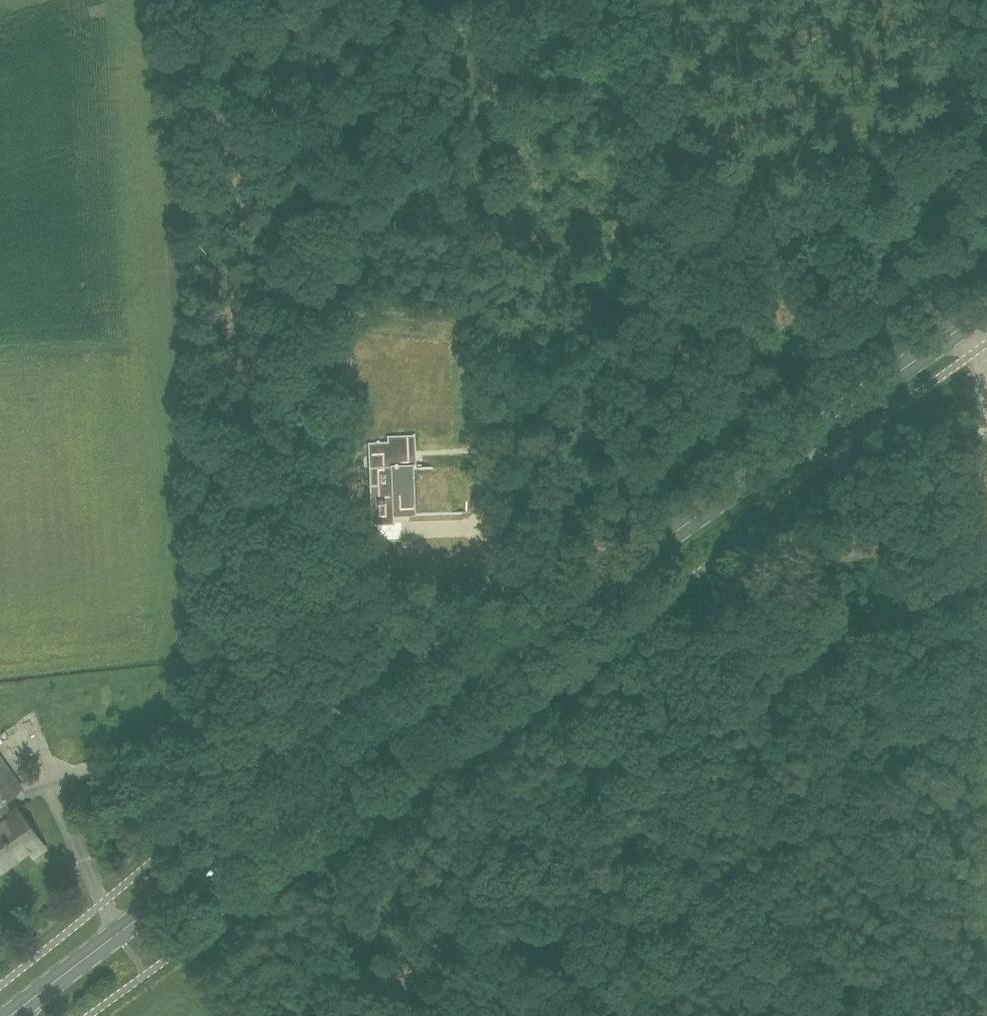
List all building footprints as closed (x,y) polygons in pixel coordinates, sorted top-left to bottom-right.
[(369,468),(371,524),(393,523),(391,466),(416,465),(415,435),(388,436),(388,441),(368,442),(369,468)] [(39,840),(17,809),(11,814),(0,799),(19,787),(0,761),(0,868),(25,850),(30,858),(45,848),(39,840)]
